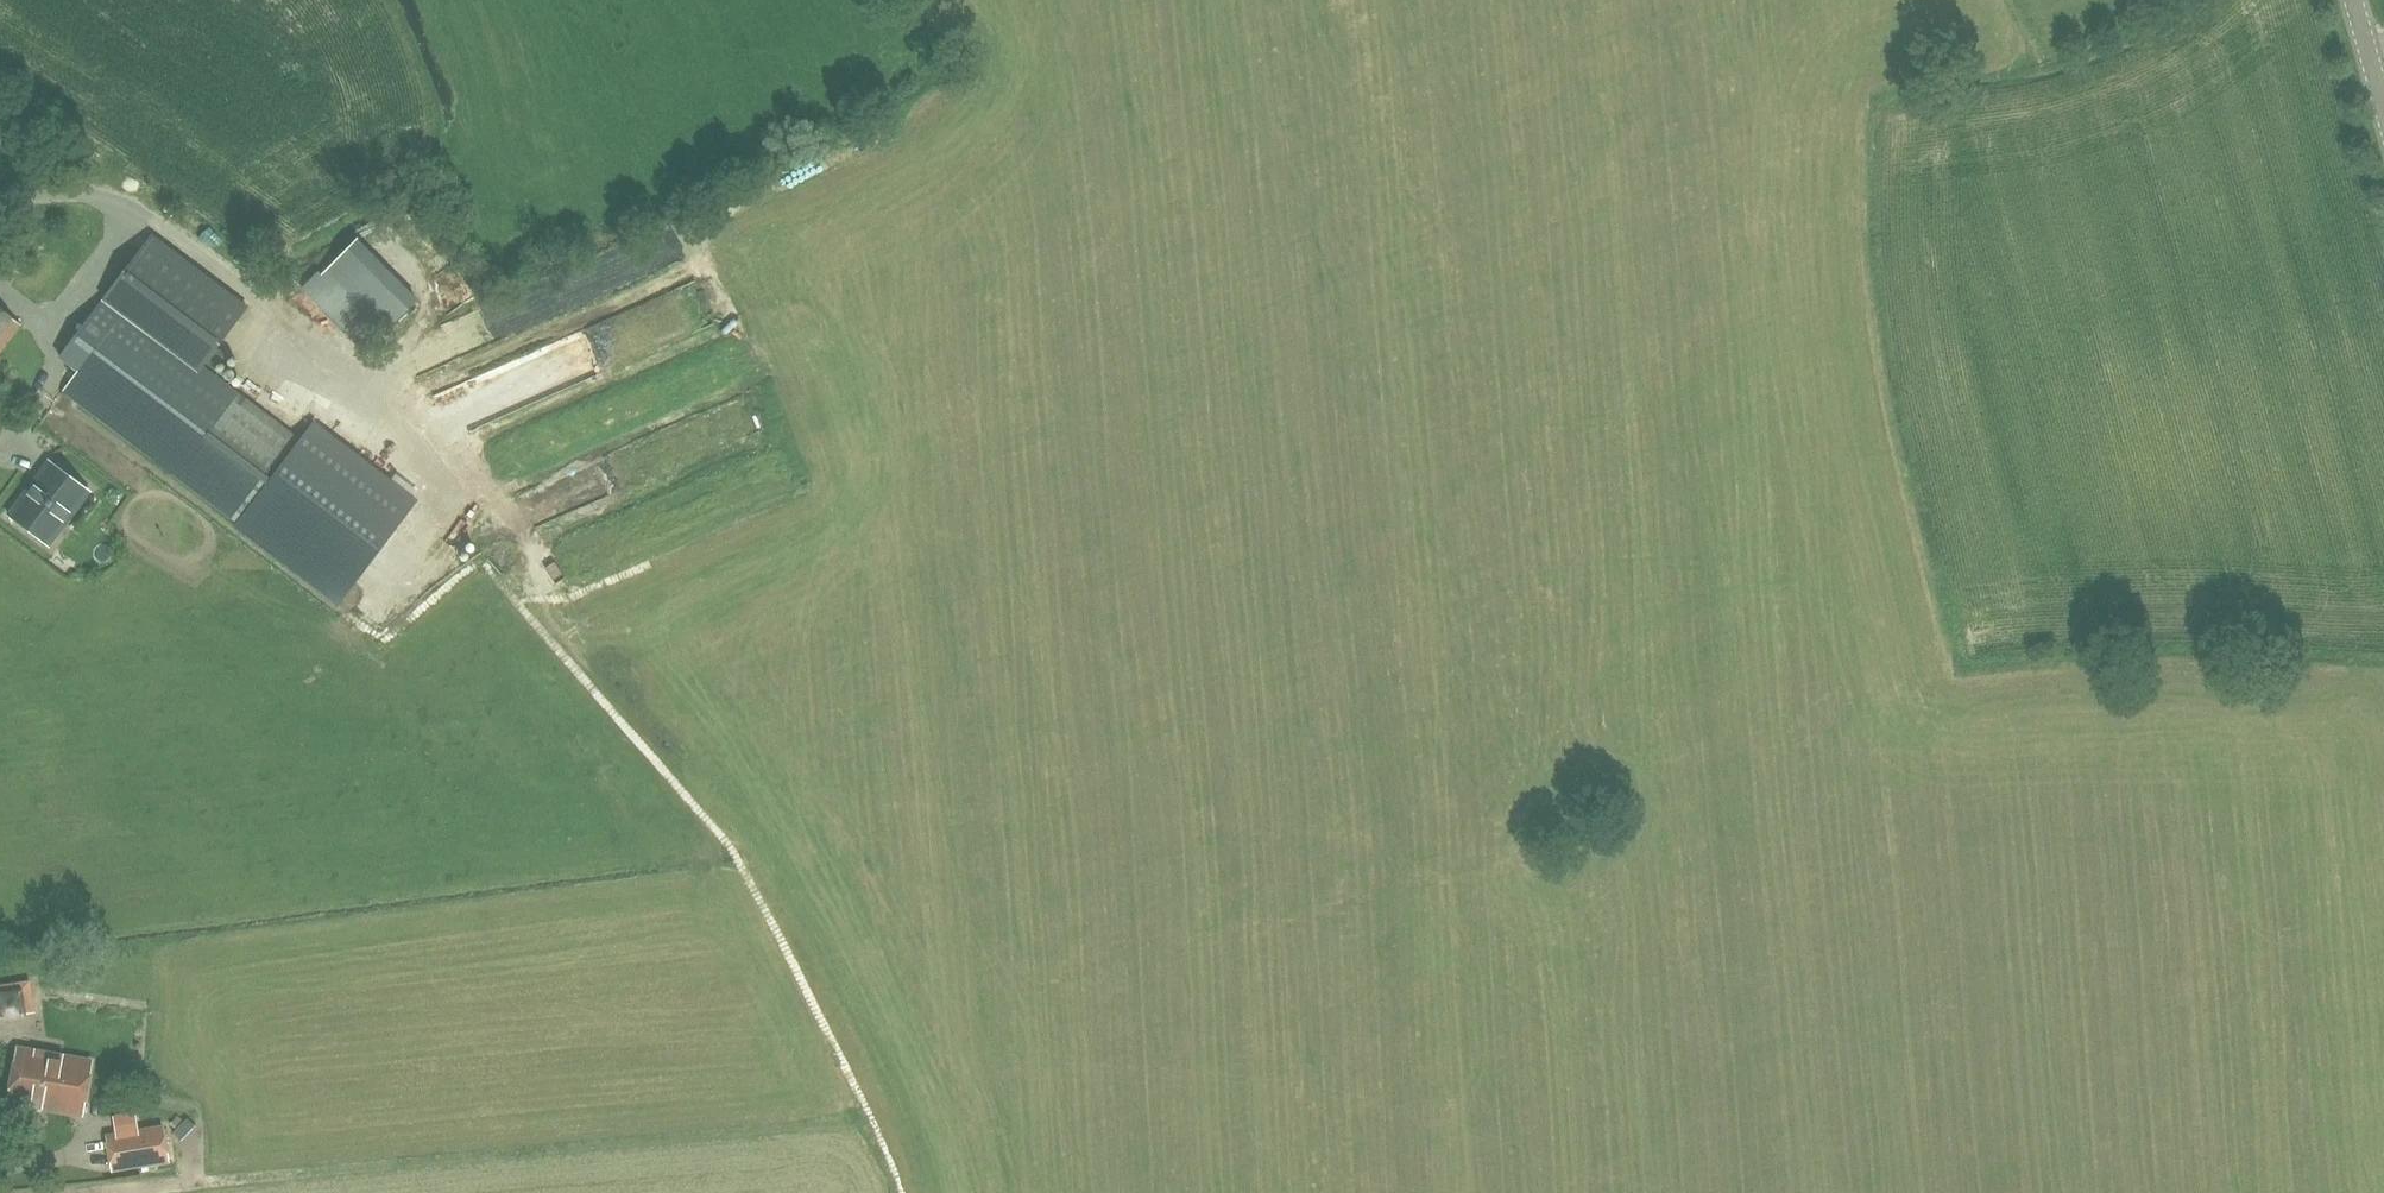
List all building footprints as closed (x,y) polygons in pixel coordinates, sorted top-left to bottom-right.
[(300,443),(200,368),(245,306),(151,236),(76,336),(94,349),(64,389),(241,522),(236,529),(337,606),(417,499),(315,423),(300,443)] [(320,276),(364,321),(380,336),(417,298),(401,282),(356,238),(320,276)] [(19,324),(0,310),(0,350),(19,324)] [(9,515),(35,535),(51,515),(64,524),(88,491),(49,462),(9,515)] [(470,549),(482,522),(469,516),(456,543),(470,549)] [(17,981),(0,984),(0,1017),(1,1017),(22,1015),(34,1013),(30,980),(17,981)] [(81,1112),(90,1060),(18,1048),(9,1099),(81,1112)] [(111,1173),(170,1163),(164,1124),(104,1134),(111,1173)]
